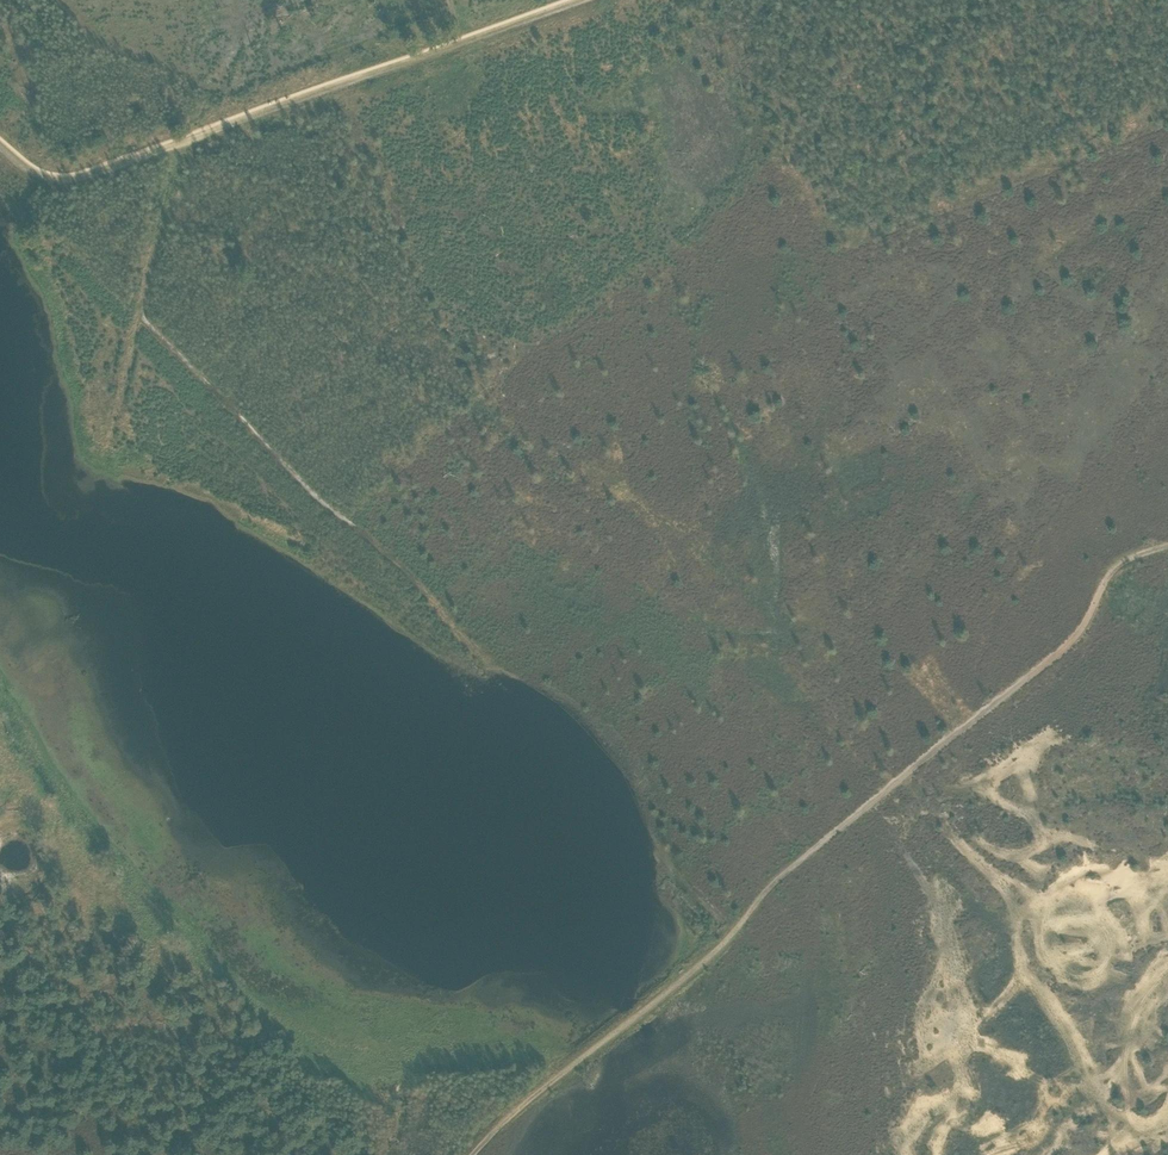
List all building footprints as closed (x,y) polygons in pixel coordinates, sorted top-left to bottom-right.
[(0,785),(0,786),(8,795),(13,791),(4,782),(0,785)]
